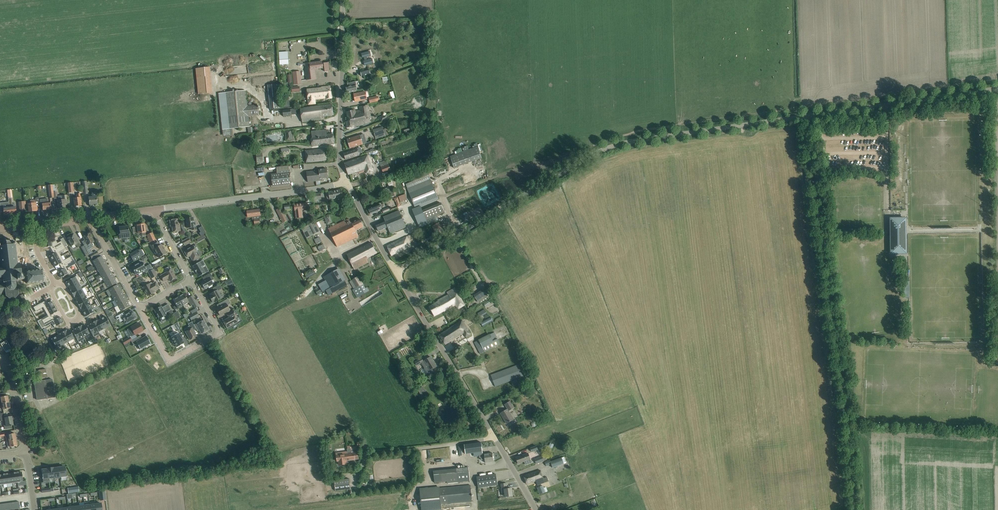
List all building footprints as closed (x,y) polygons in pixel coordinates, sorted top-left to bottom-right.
[(362,53),(363,58),(364,57),(365,61),(364,61),(365,65),(374,63),(372,59),(367,60),(367,57),(371,55),(370,51),(362,53)] [(389,67),(387,60),(382,62),(383,65),(380,66),(381,70),(389,67)] [(307,80),(308,80),(316,79),(315,69),(324,68),(325,72),(330,71),(329,63),(324,63),(324,64),(322,64),(322,62),(317,62),(305,64),(307,80)] [(209,66),(195,68),(198,94),(212,93),(209,66)] [(301,71),(293,72),(294,85),(302,84),(301,71)] [(347,93),(357,91),(356,85),(357,85),(356,81),(347,84),(348,87),(346,88),(347,93)] [(279,84),(268,85),(271,110),(281,108),(279,84)] [(330,86),(325,87),(322,87),(322,88),(308,90),(307,90),(309,105),(315,104),(315,99),(326,98),(326,99),(332,98),(330,86)] [(246,91),(220,93),(224,129),(250,127),(249,116),(259,115),(258,105),(247,106),(246,91)] [(355,101),(360,100),(367,99),(365,92),(354,94),(355,101)] [(302,122),(316,120),(321,120),(321,117),(334,115),(332,104),(300,109),(302,122)] [(369,110),(368,105),(359,107),(360,111),(355,112),(355,111),(353,111),(352,109),(350,110),(351,111),(347,112),(349,121),(346,122),(347,128),(359,125),(369,122),(369,119),(370,119),(368,110),(369,110)] [(376,137),(386,134),(384,127),(374,130),(376,137)] [(311,146),(330,144),(335,143),(333,134),(327,135),(326,130),(312,132),(313,140),(311,140),(311,146)] [(350,148),(355,147),(363,144),(360,135),(347,139),(350,148)] [(478,147),(450,157),(454,168),(482,158),(478,147)] [(306,162),(321,161),(326,160),(325,149),(305,151),(306,162)] [(346,160),(350,158),(359,155),(358,149),(352,151),(344,153),(346,160)] [(367,173),(371,172),(373,171),(368,155),(344,163),(348,175),(358,171),(359,174),(366,171),(367,173)] [(384,173),(391,171),(387,161),(380,164),(384,173)] [(282,167),(283,173),(272,175),(273,187),(291,184),(289,166),(282,167)] [(307,172),(307,177),(308,182),(320,181),(320,179),(328,178),(327,169),(319,170),(319,171),(307,172)] [(410,193),(432,184),(426,169),(411,175),(413,180),(405,183),(410,193)] [(415,208),(438,198),(432,184),(410,193),(409,193),(415,208)] [(393,190),(389,191),(388,188),(386,189),(387,198),(395,196),(393,190)] [(330,200),(343,197),(342,189),(328,192),(330,200)] [(97,204),(97,199),(96,192),(92,193),(93,197),(89,197),(90,204),(97,204)] [(82,205),(81,201),(80,193),(77,194),(77,198),(73,198),(74,206),(82,205)] [(67,204),(66,200),(66,195),(62,196),(62,200),(58,201),(59,208),(66,207),(66,205),(67,205),(67,204)] [(35,199),(35,200),(30,201),(30,204),(28,204),(29,212),(37,211),(37,207),(40,206),(39,196),(36,197),(35,199)] [(15,206),(13,207),(12,198),(8,199),(9,202),(10,214),(16,213),(15,206)] [(51,209),(51,204),(50,203),(48,203),(47,199),(40,200),(41,204),(42,204),(43,210),(51,209)] [(0,203),(0,206),(1,212),(4,212),(4,215),(10,214),(9,202),(8,202),(0,203)] [(294,205),(295,210),(296,215),(302,214),(301,210),(307,210),(306,203),(294,205)] [(441,203),(410,215),(414,225),(445,213),(441,203)] [(371,214),(375,213),(378,211),(378,210),(382,209),(380,204),(368,209),(371,214)] [(286,216),(281,207),(276,209),(283,223),(287,221),(285,216),(286,216)] [(247,211),(248,216),(248,217),(252,217),(253,220),(254,220),(255,224),(261,224),(260,216),(261,216),(260,209),(247,211)] [(390,234),(395,232),(406,227),(399,210),(383,217),(385,221),(376,225),(379,231),(388,228),(390,234)] [(186,219),(187,224),(187,228),(192,227),(192,230),(196,230),(195,222),(193,222),(193,218),(186,219)] [(890,219),(891,236),(891,254),(906,253),(905,218),(890,219)] [(178,232),(180,231),(179,224),(178,224),(177,219),(170,221),(170,225),(171,225),(171,224),(172,224),(173,232),(174,232),(174,233),(178,233),(178,232)] [(354,226),(361,222),(360,219),(351,223),(349,219),(345,221),(328,229),(333,238),(345,232),(345,230),(347,229),(348,229),(354,226)] [(364,227),(361,222),(354,226),(348,229),(347,229),(345,230),(345,232),(333,238),(337,247),(354,239),(359,237),(356,231),(364,227)] [(320,231),(316,223),(303,229),(307,238),(320,231)] [(437,224),(435,225),(440,234),(443,232),(439,223),(437,224)] [(133,228),(134,233),(138,232),(138,233),(142,233),(142,237),(146,236),(145,233),(145,232),(144,224),(137,225),(137,227),(133,228)] [(128,226),(119,228),(120,234),(119,235),(120,239),(131,238),(130,233),(129,233),(129,231),(128,226)] [(147,235),(150,242),(155,240),(152,233),(147,235)] [(84,245),(87,250),(93,247),(91,243),(94,242),(90,234),(87,235),(86,235),(84,236),(83,237),(87,244),(84,245)] [(67,238),(72,246),(75,244),(76,246),(77,246),(78,248),(81,246),(74,235),(67,238)] [(387,246),(392,256),(411,247),(409,244),(410,243),(407,236),(387,246)] [(45,241),(44,241),(45,248),(50,247),(52,251),(63,245),(66,243),(63,238),(60,240),(61,241),(57,243),(56,240),(48,241),(48,240),(45,241)] [(5,294),(6,296),(9,298),(16,297),(19,294),(18,290),(20,290),(21,288),(20,280),(26,279),(27,283),(43,281),(43,275),(42,270),(32,271),(31,270),(30,270),(27,270),(27,271),(26,271),(23,271),(21,257),(17,258),(17,257),(17,258),(15,245),(16,245),(15,242),(13,242),(13,241),(9,241),(3,242),(0,242),(0,278),(3,277),(3,283),(4,283),(5,294)] [(157,241),(150,245),(155,254),(157,254),(159,258),(166,254),(162,245),(160,246),(157,241)] [(371,243),(367,245),(345,256),(346,258),(348,257),(354,270),(364,265),(369,262),(367,260),(369,259),(368,258),(377,253),(371,243)] [(54,254),(49,256),(52,261),(61,257),(59,252),(65,249),(65,248),(63,245),(52,251),(54,254)] [(197,259),(200,257),(197,252),(193,246),(184,251),(187,257),(190,256),(193,261),(197,259)] [(138,250),(130,255),(133,259),(140,255),(141,257),(144,255),(142,250),(141,249),(138,250)] [(96,266),(105,261),(102,256),(93,261),(96,266)] [(61,257),(52,261),(55,267),(60,264),(61,267),(72,261),(70,257),(64,261),(61,257)] [(63,270),(58,272),(61,278),(63,277),(65,276),(70,273),(68,268),(76,264),(74,260),(72,261),(61,267),(63,270)] [(105,261),(96,266),(99,272),(108,267),(105,261)] [(144,274),(153,269),(150,265),(145,268),(141,262),(138,264),(138,263),(134,265),(135,266),(132,267),(136,275),(142,271),(144,274)] [(200,262),(197,263),(193,266),(194,269),(196,273),(196,272),(199,277),(203,274),(206,273),(203,268),(206,267),(204,264),(201,265),(200,262)] [(108,267),(99,272),(102,277),(111,272),(108,267)] [(148,272),(151,279),(157,275),(154,269),(153,269),(148,272)] [(160,276),(161,277),(164,282),(167,280),(166,279),(168,278),(170,281),(176,278),(174,274),(174,273),(173,271),(172,271),(171,269),(165,273),(160,276)] [(330,289),(326,291),(329,295),(347,285),(339,270),(324,278),(330,289)] [(111,272),(102,277),(105,283),(114,278),(111,272)] [(204,285),(203,285),(205,289),(208,287),(209,288),(212,286),(212,285),(213,284),(211,281),(214,279),(210,273),(202,278),(204,280),(202,281),(204,285)] [(77,276),(66,282),(69,288),(81,282),(77,276)] [(354,289),(358,297),(369,291),(368,288),(366,288),(359,276),(350,281),(355,288),(354,289)] [(117,283),(114,278),(105,283),(108,288),(117,283)] [(81,282),(69,288),(71,290),(70,290),(72,294),(82,289),(79,283),(81,282)] [(150,284),(147,285),(143,288),(148,296),(154,292),(154,291),(159,288),(156,282),(150,285),(150,284)] [(112,295),(120,290),(117,285),(109,289),(112,295)] [(220,285),(213,289),(215,292),(210,294),(210,295),(209,296),(213,303),(214,302),(222,298),(218,291),(222,289),(220,285)] [(82,289),(72,294),(74,297),(76,300),(85,294),(82,289)] [(434,316),(439,314),(444,311),(444,312),(456,305),(458,309),(464,306),(454,289),(447,293),(448,295),(438,300),(438,301),(429,307),(434,316)] [(120,290),(112,295),(115,300),(123,295),(120,290)] [(479,302),(488,296),(484,291),(475,297),(479,302)] [(85,294),(76,300),(77,302),(79,305),(88,300),(85,294)] [(178,297),(183,305),(189,302),(191,306),(193,304),(195,308),(198,306),(192,296),(189,297),(190,298),(187,299),(184,294),(178,297)] [(123,295),(115,300),(118,306),(126,301),(123,295)] [(183,305),(178,297),(173,300),(176,305),(173,307),(175,310),(183,305)] [(228,299),(225,300),(221,303),(222,306),(216,309),(220,316),(230,310),(227,305),(230,304),(228,299)] [(88,300),(79,305),(81,309),(82,311),(91,306),(88,300)] [(45,301),(33,307),(36,311),(43,307),(45,311),(55,306),(52,301),(47,304),(45,301)] [(130,306),(126,301),(118,306),(121,311),(130,306)] [(48,316),(41,319),(43,323),(54,317),(53,314),(57,312),(55,306),(45,311),(48,316)] [(91,306),(82,311),(85,317),(95,312),(91,306)] [(159,319),(160,319),(162,322),(169,318),(168,316),(173,313),(171,310),(165,313),(161,306),(154,310),(159,319)] [(133,312),(132,311),(125,315),(124,313),(116,317),(117,320),(122,317),(125,324),(126,323),(127,324),(130,322),(130,321),(136,318),(135,316),(136,316),(134,312),(133,312)] [(234,311),(231,312),(227,315),(229,318),(223,321),(227,328),(237,322),(234,316),(236,314),(234,311)] [(189,316),(191,320),(199,316),(196,312),(189,316)] [(105,316),(99,320),(105,330),(106,330),(105,329),(110,326),(105,316)] [(54,317),(43,323),(46,327),(52,323),(54,328),(60,325),(62,324),(62,323),(63,323),(60,317),(56,320),(54,317)] [(481,322),(483,327),(494,321),(491,317),(481,322)] [(97,321),(93,323),(100,334),(100,333),(105,330),(99,320),(97,321)] [(443,332),(439,335),(445,345),(448,343),(451,341),(454,339),(464,333),(466,337),(471,334),(462,320),(443,332)] [(194,325),(196,329),(197,332),(200,330),(201,334),(208,330),(203,321),(198,324),(197,323),(194,325)] [(192,322),(189,324),(188,324),(191,329),(185,332),(190,340),(197,336),(193,330),(196,329),(194,325),(192,322)] [(90,325),(88,326),(94,337),(100,334),(93,323),(90,324),(90,325)] [(127,330),(131,337),(143,330),(139,323),(127,330)] [(82,326),(78,327),(85,339),(84,337),(89,334),(84,324),(82,326)] [(75,330),(72,331),(79,342),(85,339),(78,327),(75,329),(75,330)] [(67,331),(63,332),(68,342),(74,339),(69,329),(67,331)] [(60,335),(57,336),(63,345),(68,342),(63,332),(60,334),(60,335)] [(489,335),(479,340),(485,351),(500,344),(494,332),(489,335)] [(177,347),(184,343),(178,333),(171,337),(173,340),(172,341),(174,345),(175,344),(177,347)] [(57,336),(51,339),(56,348),(63,345),(57,336)] [(137,344),(140,350),(150,344),(151,345),(146,336),(140,339),(139,337),(141,336),(132,341),(131,341),(133,345),(133,346),(137,344)] [(480,354),(485,351),(479,340),(474,342),(480,354)] [(429,375),(430,374),(435,371),(433,369),(437,367),(431,357),(423,361),(421,358),(415,362),(417,366),(421,363),(429,375)] [(495,387),(500,385),(523,376),(518,364),(491,375),(495,387)] [(46,369),(43,369),(38,370),(39,378),(47,377),(46,369)] [(52,379),(39,381),(34,382),(37,400),(55,397),(52,379)] [(423,397),(427,395),(423,387),(419,390),(423,397)] [(9,402),(8,396),(6,396),(6,393),(0,394),(0,398),(1,397),(1,400),(0,401),(0,404),(9,402)] [(507,424),(511,421),(514,419),(509,411),(514,408),(510,401),(505,404),(508,409),(501,413),(503,418),(504,418),(507,423),(507,424)] [(13,425),(12,417),(0,419),(1,421),(5,421),(6,426),(11,426),(11,425),(13,425)] [(15,433),(5,435),(7,441),(9,441),(16,440),(15,433)] [(9,441),(7,441),(8,448),(10,447),(17,446),(16,440),(9,441)] [(484,456),(483,456),(481,442),(458,445),(459,451),(465,450),(466,458),(480,456),(480,457),(481,457),(481,460),(485,460),(485,463),(494,462),(493,453),(484,454),(484,456)] [(351,448),(347,449),(348,454),(349,460),(359,459),(358,456),(359,456),(359,453),(358,453),(358,452),(357,452),(357,450),(352,450),(352,451),(351,451),(351,448)] [(525,465),(530,463),(532,462),(528,453),(516,458),(518,464),(524,462),(525,465)] [(348,454),(337,456),(337,461),(339,461),(339,465),(342,465),(347,464),(346,461),(349,460),(348,454)] [(543,457),(535,460),(537,465),(547,460),(546,456),(543,457)] [(545,462),(547,466),(551,465),(553,468),(564,463),(562,457),(550,462),(550,461),(545,462)] [(469,467),(446,469),(434,471),(435,482),(447,481),(448,483),(470,480),(469,467)] [(547,477),(543,479),(540,470),(523,476),(527,484),(536,481),(537,485),(549,481),(547,477)] [(478,488),(493,486),(498,485),(496,474),(477,477),(478,488)] [(349,479),(334,481),(336,491),(351,489),(349,479)] [(501,484),(501,489),(502,493),(505,493),(505,497),(513,496),(512,488),(505,489),(505,487),(507,487),(507,483),(501,484)] [(422,509),(433,509),(442,509),(441,504),(472,501),(470,485),(441,487),(420,490),(422,509)] [(546,487),(544,488),(543,486),(537,488),(539,494),(547,492),(546,487)]
